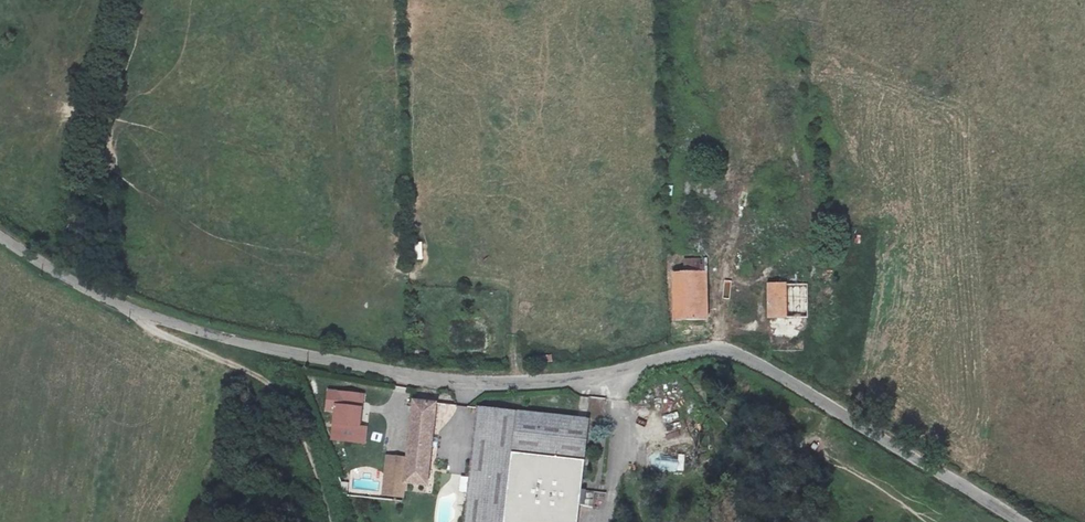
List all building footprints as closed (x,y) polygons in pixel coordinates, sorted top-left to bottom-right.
[(421,242),(412,243),(415,261),(424,260),(421,242)] [(685,271),(705,270),(705,259),(685,260),(685,271)] [(711,322),(710,276),(676,277),(677,322),(711,322)] [(806,287),(791,287),(791,320),(806,320),(806,287)] [(788,288),(773,288),(773,321),(788,320),(788,288)] [(365,445),(369,399),(334,396),(332,414),(342,415),(340,443),(365,445)] [(410,483),(431,486),(428,521),(498,521),(510,414),(418,405),(413,458),(410,483)] [(510,414),(498,521),(584,521),(585,512),(590,513),(593,492),(586,492),(593,424),(510,414)] [(824,447),(837,456),(845,444),(833,435),(824,447)] [(640,448),(638,463),(645,464),(647,449),(640,448)] [(410,483),(413,458),(393,455),(390,481),(410,483)]
